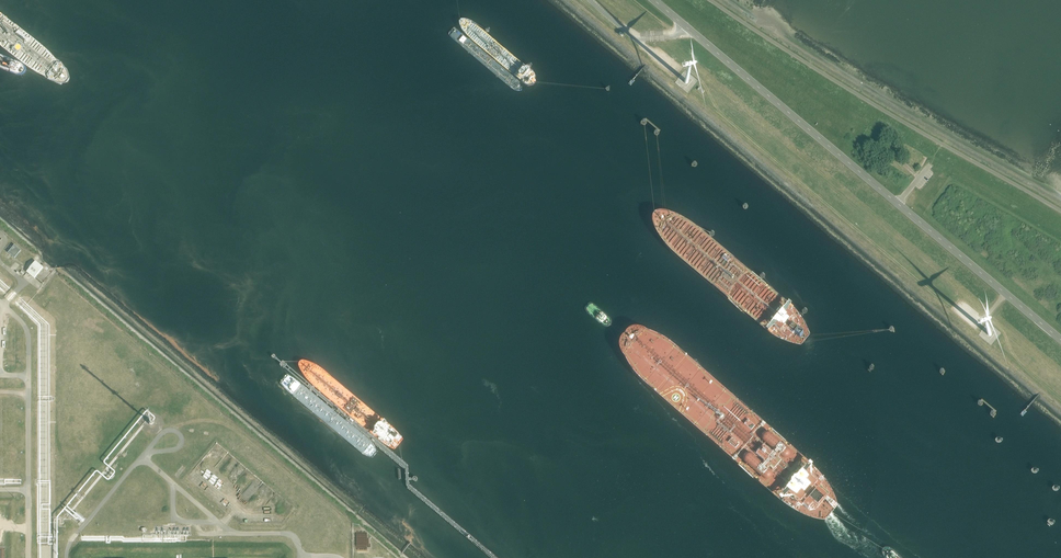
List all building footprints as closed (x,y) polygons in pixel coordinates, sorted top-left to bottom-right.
[(21,250),(15,245),(10,250),(8,248),(7,250),(9,252),(8,253),(14,258),(21,250)] [(34,278),(43,267),(36,261),(26,272),(34,278)]
